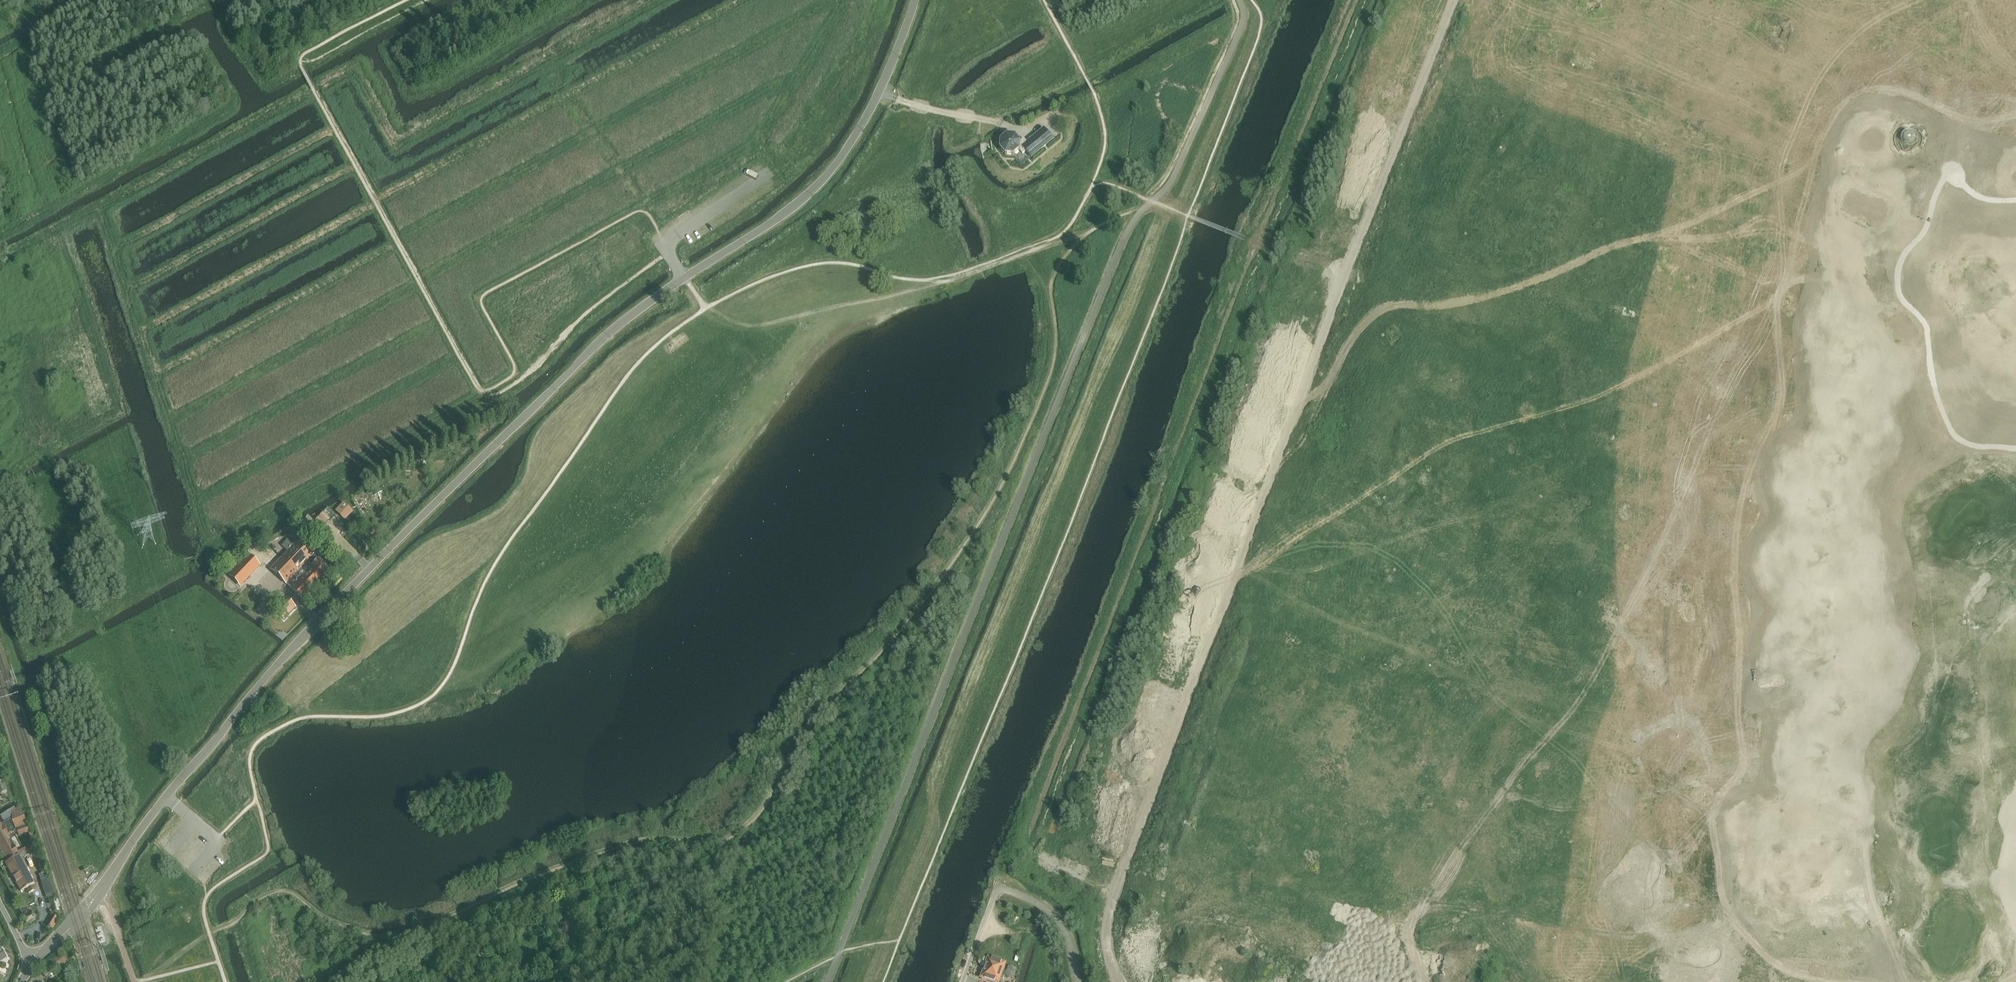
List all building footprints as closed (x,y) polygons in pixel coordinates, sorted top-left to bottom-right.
[(1001,141),(1000,149),(1005,155),(1014,156),(1020,151),(1023,155),(1026,152),(1031,158),(1053,140),(1044,129),(1027,143),(1027,144),(1021,143),(1015,136),(1007,136),(1001,141)] [(1915,139),(1914,137),(1912,136),(1911,135),(1909,134),(1907,135),(1905,136),(1904,137),(1903,139),(1903,141),(1903,143),(1904,145),(1906,146),(1908,147),(1910,147),(1912,146),(1913,145),(1915,143),(1915,141),(1915,139)] [(334,511),(342,518),(350,510),(343,502),(334,511)] [(323,513),(314,522),(315,523),(321,529),(330,520),(323,513)] [(333,541),(321,530),(315,523),(305,532),(310,537),(319,546),(321,544),(326,549),(333,541)] [(310,537),(305,532),(304,531),(300,535),(306,541),(310,537)] [(286,585),(307,563),(312,557),(297,543),(294,546),(288,540),(282,546),(288,553),(271,570),(286,585)] [(224,582),(235,593),(262,565),(250,555),(224,582)] [(291,589),(303,600),(313,590),(316,590),(318,587),(318,584),(330,572),(319,561),(291,589)] [(284,621),(296,608),(285,598),(277,606),(273,611),(284,621)] [(10,811),(20,835),(31,830),(21,806),(10,811)] [(20,893),(34,885),(19,858),(18,859),(6,836),(15,831),(9,821),(0,826),(0,849),(8,864),(6,865),(20,893)] [(22,855),(32,849),(30,845),(19,851),(22,855)] [(41,970),(46,977),(62,965),(57,958),(41,970)] [(985,969),(1001,975),(1005,965),(988,959),(985,969)] [(1009,967),(1006,976),(1012,978),(1013,978),(1016,969),(1015,969),(1009,967)] [(985,969),(981,979),(990,981),(999,981),(1001,975),(985,969)]
